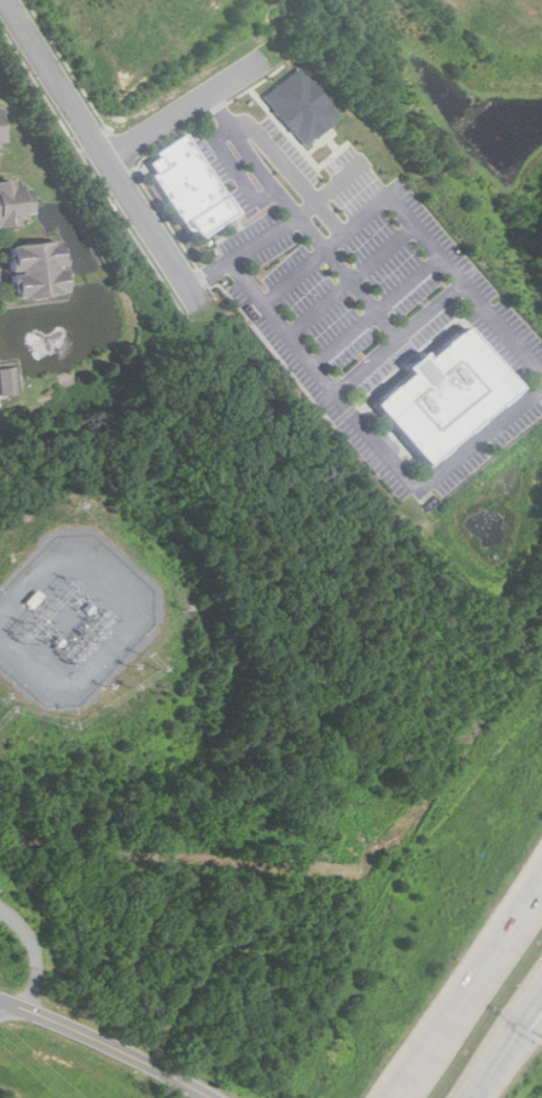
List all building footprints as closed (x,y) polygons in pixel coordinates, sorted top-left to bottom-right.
[(263,96),(305,146),(341,117),(298,67),(263,96)] [(186,129),(235,210),(193,235),(149,161),(156,155),(152,149),(186,129)] [(12,187),(11,181),(0,182),(0,226),(30,224),(26,186),(12,187)] [(62,296),(60,241),(8,244),(10,298),(62,296)] [(516,382),(425,461),(374,401),(464,323),(516,382)] [(16,395),(16,368),(0,368),(0,395),(16,395)]
